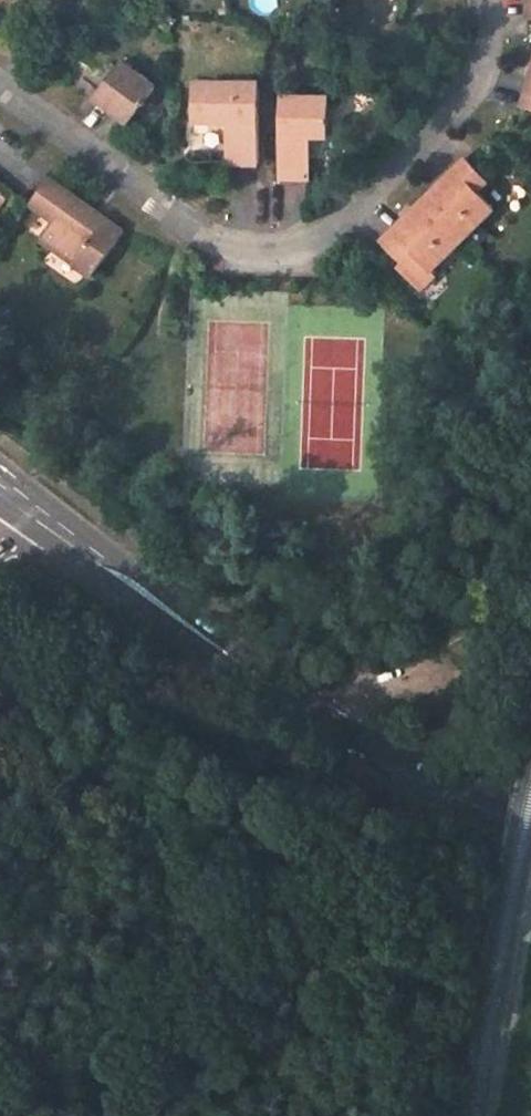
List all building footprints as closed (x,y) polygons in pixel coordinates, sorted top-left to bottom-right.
[(156,84),(120,59),(94,95),(130,122),(156,84)] [(521,106),(530,109),(530,71),(521,106)] [(256,162),(257,87),(257,81),(190,81),(189,122),(225,120),(225,163),(256,162)] [(327,95),(278,96),(279,177),(309,176),(309,135),(327,135),(327,95)] [(494,208),(477,191),(487,181),(465,159),(423,200),(463,240),(494,208)] [(125,230),(49,175),(32,200),(56,217),(41,236),(94,274),(125,230)] [(423,200),(380,242),(403,264),(413,255),(431,272),(463,240),(423,200)]
